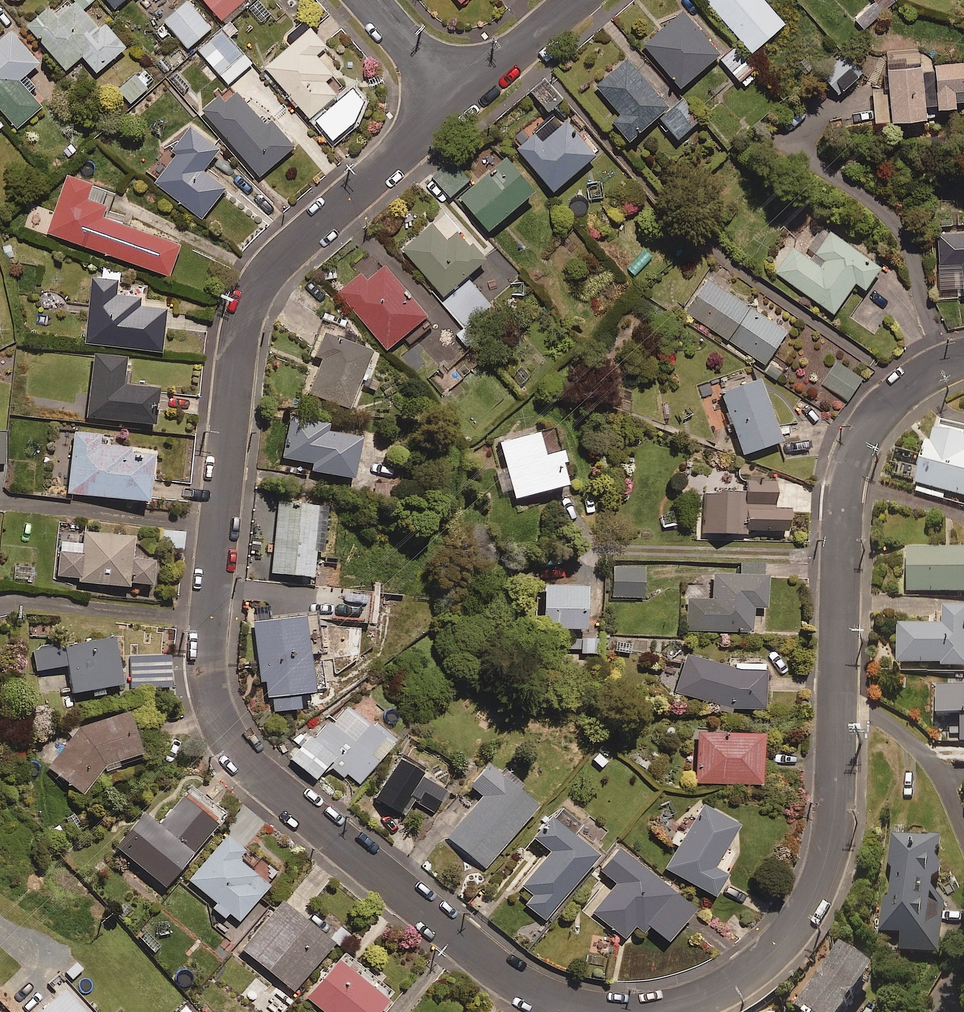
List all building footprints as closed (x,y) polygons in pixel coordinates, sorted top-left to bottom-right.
[(76,0),(69,0),(56,12),(48,3),(26,23),(65,66),(81,52),(95,68),(125,42),(104,19),(98,25),(76,0)] [(189,0),(184,0),(163,18),(187,45),(211,24),(189,0)] [(221,17),(240,0),(205,0),(221,17)] [(750,48),(783,20),(766,0),(708,0),(750,48)] [(855,17),(863,26),(893,0),(874,0),(855,17)] [(719,50),(682,7),(643,40),(680,83),(719,50)] [(238,29),(230,19),(198,48),(227,81),(251,60),(230,36),(238,29)] [(308,114),(336,90),(325,77),(336,67),(326,56),(324,59),(315,50),(325,41),(309,23),(263,64),(308,114)] [(10,25),(0,33),(0,106),(15,124),(41,103),(28,88),(33,83),(23,71),(39,58),(10,25)] [(720,57),(746,84),(757,74),(750,67),(754,64),(735,43),(720,57)] [(667,102),(626,55),(596,81),(620,110),(612,116),(629,136),(667,102)] [(861,71),(851,59),(828,79),(838,91),(861,71)] [(888,64),(891,114),(925,112),(925,103),(955,101),(955,97),(963,97),(963,59),(888,64)] [(153,78),(143,68),(139,72),(136,69),(117,86),(129,100),(153,78)] [(563,95),(548,77),(533,89),(548,108),(563,95)] [(264,122),(234,88),(223,97),(218,92),(201,107),(258,173),(292,143),(270,117),(264,122)] [(693,121),(676,102),(660,116),(677,135),(693,121)] [(560,128),(547,114),(514,143),(552,187),(595,149),(570,120),(560,128)] [(218,145),(188,121),(162,154),(169,159),(153,179),(200,215),(224,184),(201,166),(218,145)] [(534,184),(505,152),(459,194),(488,225),(534,184)] [(91,182),(92,179),(66,170),(45,229),(168,271),(179,239),(105,213),(113,192),(91,182)] [(456,222),(443,234),(431,220),(402,246),(442,292),(485,254),(456,222)] [(882,260),(833,226),(812,257),(793,244),(775,270),(833,310),(854,278),(865,285),(882,260)] [(938,231),(939,261),(962,261),(962,286),(963,286),(963,230),(938,231)] [(425,311),(383,263),(367,276),(361,269),(338,290),(386,345),(425,311)] [(120,269),(101,268),(101,275),(90,274),(86,341),(163,346),(166,300),(144,298),(145,284),(121,282),(120,269)] [(708,273),(684,309),(765,363),(788,328),(708,273)] [(490,303),(471,280),(445,303),(464,325),(490,303)] [(344,326),(325,319),(312,355),(319,357),(306,392),(346,407),(368,348),(340,337),(344,326)] [(122,354),(91,352),(86,416),(152,421),(155,385),(120,382),(122,354)] [(862,376),(836,360),(822,383),(848,399),(862,376)] [(779,438),(756,375),(719,389),(742,452),(779,438)] [(323,420),(287,416),(283,458),(312,461),(311,469),(353,473),(357,431),(322,427),(323,420)] [(935,420),(915,491),(943,499),(945,491),(963,496),(963,428),(935,420)] [(97,432),(71,430),(66,492),(145,498),(149,446),(96,442),(97,432)] [(558,459),(562,458),(558,446),(543,450),(537,430),(498,441),(513,496),(564,482),(558,459)] [(771,470),(742,471),(742,481),(739,481),(740,488),(701,489),(703,532),(786,529),(785,506),(772,507),(771,470)] [(323,502),(276,499),(270,571),(311,574),(312,549),(320,549),(323,502)] [(126,580),(149,581),(150,557),(128,555),(130,534),(81,530),(79,552),(57,551),(56,575),(76,576),(76,580),(126,584),(126,580)] [(907,549),(907,592),(963,591),(963,549),(907,549)] [(765,561),(741,561),(741,571),(712,571),(712,585),(687,585),(687,629),(752,629),(752,606),(765,606),(765,561)] [(11,565),(10,580),(33,581),(33,566),(11,565)] [(643,566),(612,566),(612,596),(642,596),(643,566)] [(582,583),(541,583),(541,626),(583,626),(582,583)] [(944,609),(943,626),(898,625),(897,662),(944,663),(944,666),(963,667),(963,609),(944,609)] [(315,612),(252,620),(261,700),(270,699),(271,709),(297,706),(295,691),(310,689),(305,652),(319,651),(315,612)] [(119,683),(112,637),(32,649),(34,668),(54,665),(59,692),(119,683)] [(584,671),(584,651),(595,651),(595,637),(567,637),(567,671),(584,671)] [(718,700),(716,710),(733,712),(734,704),(764,707),(764,662),(732,661),(731,664),(683,654),(675,691),(718,700)] [(128,679),(128,693),(155,693),(156,679),(128,679)] [(936,686),(936,714),(962,714),(962,741),(963,741),(963,686),(936,686)] [(331,767),(344,778),(346,775),(357,784),(394,738),(369,718),(365,723),(344,706),(333,719),(329,716),(297,743),(288,757),(313,777),(329,757),(335,762),(331,767)] [(79,791),(93,771),(117,763),(115,759),(138,750),(124,709),(76,726),(47,768),(79,791)] [(760,731),(695,730),(695,782),(760,782),(760,731)] [(426,773),(397,756),(373,795),(403,813),(412,799),(432,811),(446,789),(424,777),(426,773)] [(535,803),(482,761),(465,782),(480,794),(446,837),(484,867),(535,803)] [(213,821),(176,790),(161,808),(166,813),(157,824),(139,810),(111,843),(161,884),(213,821)] [(735,823),(700,803),(664,867),(713,894),(735,854),(722,847),(735,823)] [(570,832),(578,822),(555,804),(530,836),(547,849),(520,884),(531,893),(523,904),(543,919),(595,852),(570,832)] [(943,839),(891,833),(880,930),(902,933),(900,949),(939,953),(946,894),(937,893),(943,839)] [(214,901),(210,906),(223,917),(228,912),(236,919),(276,871),(259,858),(250,870),(233,857),(240,849),(222,835),(187,879),(214,901)] [(691,906),(616,846),(598,868),(615,881),(590,911),(623,937),(630,927),(639,934),(646,924),(664,939),(691,906)] [(330,940),(278,900),(240,949),(292,989),(330,940)] [(145,930),(137,940),(151,953),(160,944),(145,930)] [(840,943),(793,1006),(802,1011),(839,1011),(873,968),(840,943)] [(305,996),(324,1011),(374,1011),(390,992),(341,952),(305,996)] [(61,987),(35,1011),(85,1011),(61,987)] [(171,1011),(191,1011),(180,1002),(171,1011)]
